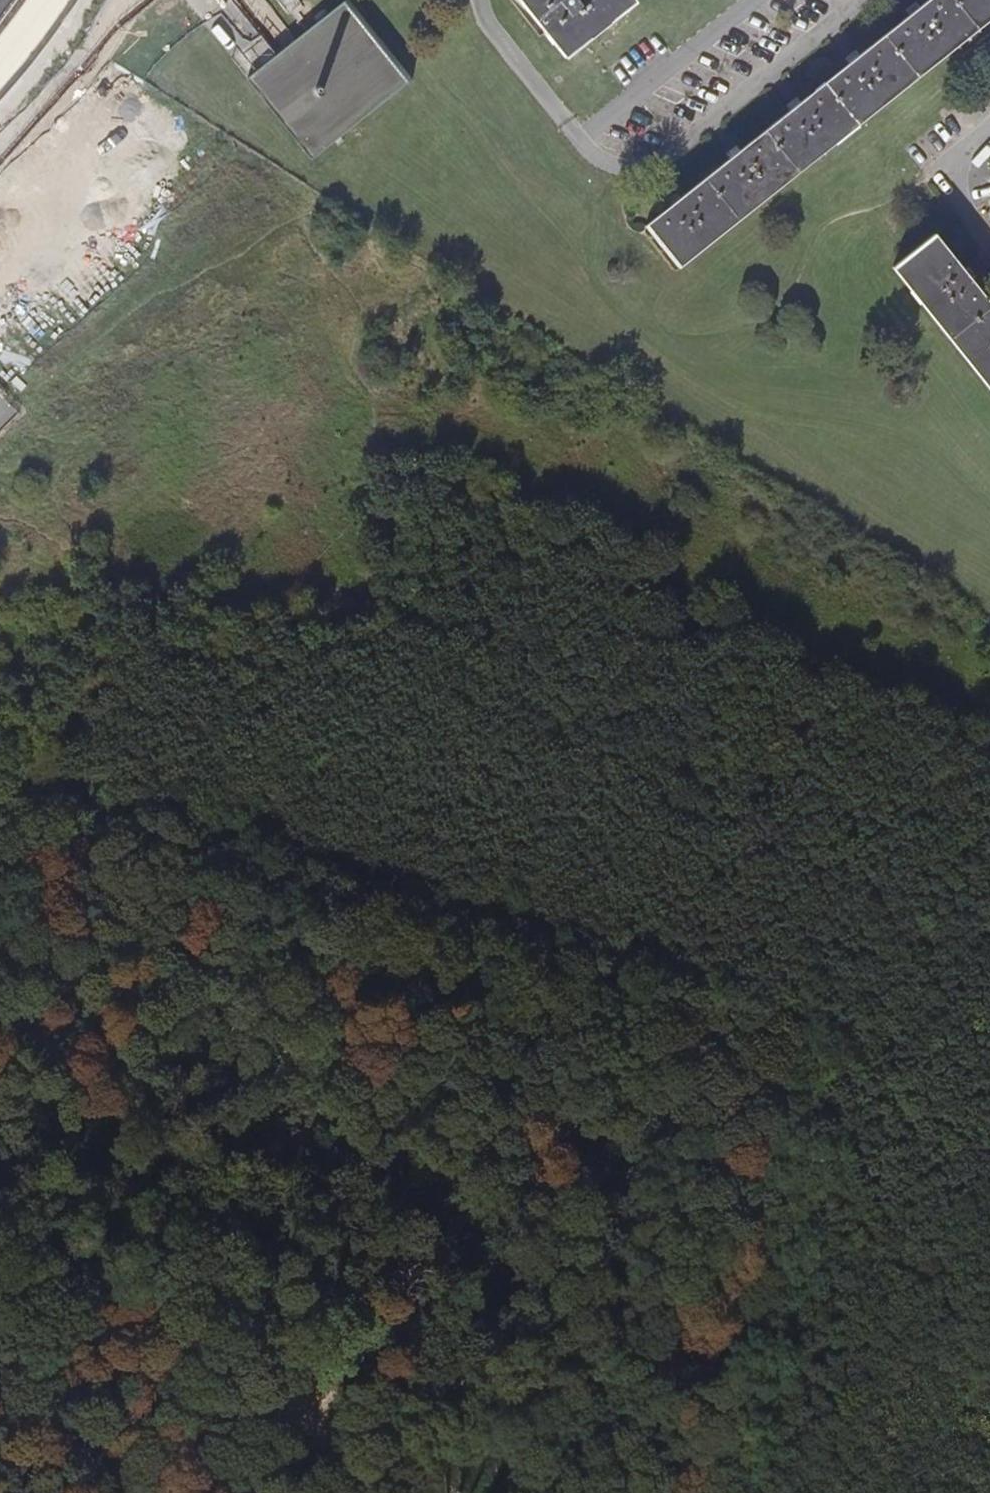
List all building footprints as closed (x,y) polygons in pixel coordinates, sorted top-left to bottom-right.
[(298,6),(294,0),(273,0),(285,16),(298,6)] [(566,57),(635,2),(634,0),(521,0),(566,57)] [(645,226),(680,268),(989,20),(989,0),(928,0),(645,226)] [(313,160),(410,82),(345,1),(248,77),(313,160)] [(895,267),(905,282),(989,388),(989,303),(936,234),(895,267)]
